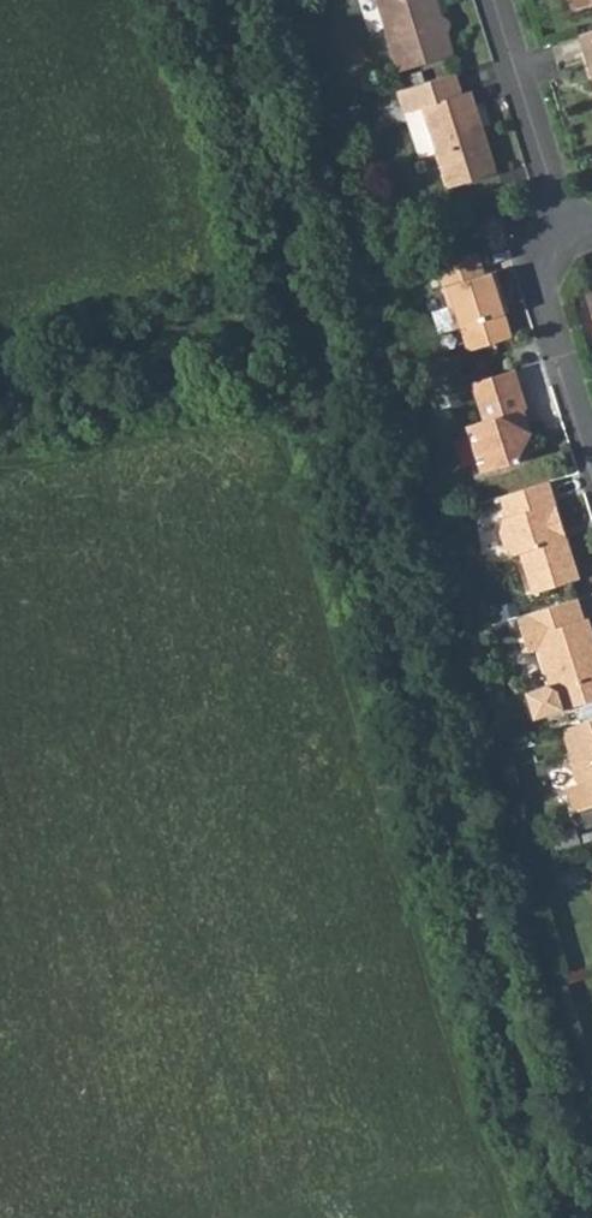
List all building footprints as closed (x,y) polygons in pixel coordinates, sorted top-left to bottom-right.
[(440,17),(435,0),(378,0),(398,65),(449,50),(444,33),(446,31),(448,28),(448,24),(447,23),(445,19),(444,19),(441,17),(440,17)] [(574,11),(591,5),(591,0),(571,0),(574,11)] [(575,34),(591,90),(591,29),(575,34)] [(464,69),(412,86),(418,107),(428,105),(454,186),(508,166),(485,98),(473,95),(471,89),(464,69)] [(409,110),(418,107),(412,86),(402,89),(409,110)] [(473,95),(485,98),(481,86),(471,89),(473,95)] [(478,253),(434,266),(455,334),(459,333),(465,350),(471,353),(513,342),(504,314),(499,298),(505,296),(497,269),(484,272),(478,253)] [(583,287),(591,317),(591,284),(583,287)] [(505,296),(499,298),(504,314),(510,313),(505,296)] [(509,370),(468,383),(474,402),(515,389),(509,370)] [(515,389),(474,402),(482,424),(465,429),(480,476),(517,463),(515,457),(526,435),(517,409),(521,407),(515,389)] [(550,480),(503,495),(510,517),(505,519),(503,533),(507,547),(516,556),(522,555),(534,593),(581,578),(550,480)] [(578,597),(520,615),(532,654),(541,651),(552,686),(560,691),(566,709),(591,701),(591,620),(586,622),(578,597)] [(564,727),(574,761),(574,762),(572,764),(571,766),(571,769),(570,772),(570,774),(571,777),(578,786),(567,790),(575,814),(591,808),(591,718),(564,727)]
